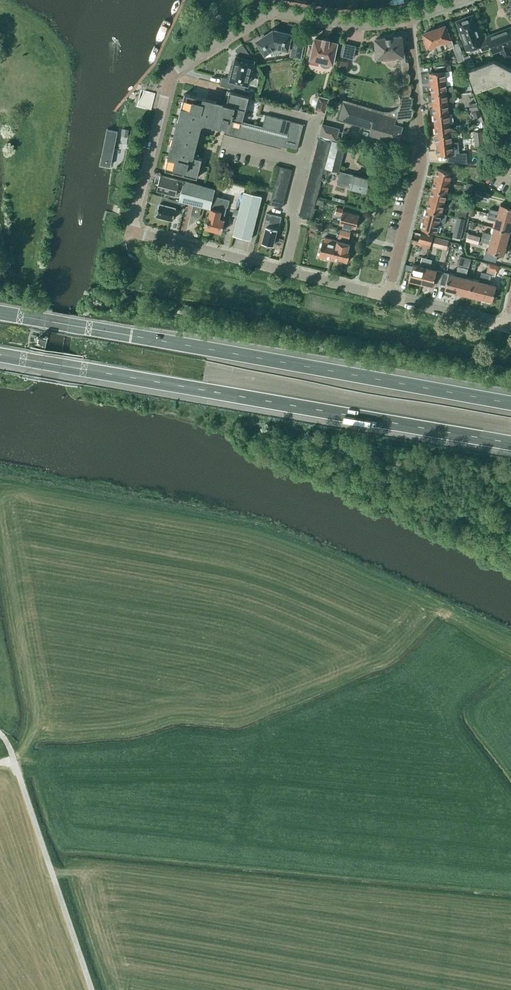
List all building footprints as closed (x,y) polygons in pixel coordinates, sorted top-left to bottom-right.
[(490,48),(486,37),(481,39),(472,15),(456,21),(467,51),(480,46),(482,51),(490,48)] [(434,29),(442,51),(453,47),(457,57),(463,55),(459,43),(453,44),(452,39),(449,31),(447,32),(445,25),(434,29)] [(486,37),(490,48),(492,52),(499,49),(503,59),(510,56),(510,51),(509,46),(510,45),(510,29),(510,28),(486,37)] [(437,53),(442,51),(434,29),(424,33),(426,39),(424,40),(427,48),(434,46),(437,53)] [(289,39),(290,34),(275,31),(272,32),(257,41),(265,53),(270,50),(272,54),(276,55),(280,54),(283,52),(284,48),(287,48),(287,47),(292,48),(291,53),(301,55),(304,41),(294,39),(289,39)] [(382,57),(397,56),(397,57),(398,58),(399,58),(400,59),(403,84),(394,85),(394,90),(396,91),(398,92),(399,94),(400,97),(401,99),(401,101),(400,103),(403,105),(397,117),(343,101),(337,120),(371,130),(370,133),(397,141),(402,126),(400,126),(402,119),(403,120),(405,120),(406,120),(407,120),(408,119),(409,119),(410,118),(411,118),(412,117),(412,116),(413,115),(413,114),(413,113),(413,112),(413,111),(413,110),(413,109),(412,109),(410,107),(411,107),(412,105),(412,104),(412,103),(412,101),(412,100),(412,99),(412,98),(411,97),(409,96),(410,95),(410,94),(411,93),(411,92),(411,91),(411,90),(411,89),(411,88),(411,86),(410,85),(408,84),(409,83),(409,82),(410,81),(410,80),(410,79),(410,78),(410,77),(410,76),(410,75),(409,74),(409,73),(409,74),(407,72),(407,71),(408,70),(408,69),(409,68),(409,67),(409,66),(409,65),(409,64),(408,63),(408,62),(408,61),(407,62),(406,62),(405,54),(404,54),(404,55),(403,55),(402,46),(402,45),(402,43),(402,42),(401,36),(393,37),(392,35),(385,36),(385,38),(375,39),(377,58),(378,58),(377,56),(381,55),(382,57)] [(322,41),(320,40),(315,39),(313,45),(309,44),(307,54),(311,54),(310,58),(321,60),(321,61),(321,62),(321,63),(321,64),(322,65),(323,66),(324,66),(324,67),(325,67),(326,67),(327,67),(328,67),(329,66),(330,66),(330,65),(331,64),(331,63),(333,63),(337,44),(329,42),(329,40),(323,38),(322,41)] [(340,56),(353,59),(356,46),(343,43),(340,56)] [(227,78),(222,77),(220,85),(244,91),(246,84),(248,84),(254,60),(253,60),(253,59),(243,45),(235,50),(239,55),(239,57),(236,56),(233,68),(230,67),(227,78)] [(468,70),(475,67),(472,58),(471,58),(470,55),(464,57),(463,58),(464,61),(465,61),(468,70)] [(468,70),(475,90),(499,81),(510,87),(510,68),(495,59),(492,60),(475,67),(468,70)] [(349,62),(341,60),(338,70),(346,72),(349,62)] [(435,72),(429,73),(432,94),(447,92),(453,91),(452,85),(446,85),(445,71),(450,70),(450,64),(435,65),(435,72)] [(469,81),(460,82),(461,90),(462,90),(471,89),(472,89),(469,81)] [(137,106),(151,110),(155,93),(141,90),(137,106)] [(282,146),(284,147),(286,140),(288,134),(289,128),(291,121),(266,115),(263,127),(243,122),(249,96),(229,91),(226,104),(185,93),(165,170),(197,178),(202,158),(190,155),(199,118),(221,124),(226,126),(224,134),(281,148),(282,146)] [(447,92),(432,94),(434,114),(449,113),(448,103),(454,102),(453,91),(447,92)] [(328,99),(320,97),(319,96),(315,110),(325,112),(328,99)] [(481,116),(479,110),(472,113),(475,119),(481,116)] [(449,113),(434,114),(435,125),(436,135),(451,133),(449,113)] [(289,128),(302,131),(303,124),(291,121),(289,128)] [(331,142),(331,140),(332,139),(336,140),(338,131),(322,127),(323,124),(322,124),(319,135),(320,136),(319,139),(331,142)] [(288,134),(300,137),(302,131),(289,128),(288,134)] [(130,131),(122,130),(121,138),(128,139),(130,131)] [(468,164),(479,165),(483,146),(484,146),(482,131),(473,132),(475,147),(478,147),(475,159),(468,158),(468,164)] [(99,171),(110,173),(118,134),(107,132),(99,171)] [(451,133),(436,135),(438,156),(448,155),(448,161),(467,163),(466,153),(458,153),(457,142),(452,143),(451,133)] [(286,140),(299,143),(300,137),(288,134),(286,140)] [(331,142),(319,139),(318,139),(317,145),(329,148),(331,142)] [(299,143),(286,140),(284,147),(297,150),(299,143)] [(327,155),(326,160),(324,167),(324,168),(339,172),(346,144),(344,144),(331,140),(331,142),(329,148),(327,155)] [(327,155),(329,148),(317,145),(315,151),(327,155)] [(326,160),(327,155),(315,151),(314,157),(326,160)] [(324,167),(326,160),(314,157),(312,164),(324,167)] [(323,174),(324,168),(324,167),(312,164),(310,170),(323,174)] [(279,166),(278,173),(290,176),(292,169),(279,166)] [(435,179),(449,182),(452,172),(437,168),(435,179)] [(321,180),(323,174),(310,170),(309,177),(321,180)] [(365,191),(369,179),(341,171),(337,184),(365,191)] [(290,176),(278,173),(276,179),(288,182),(290,176)] [(174,200),(177,200),(179,201),(184,181),(161,175),(157,189),(176,194),(174,200)] [(320,186),(321,180),(309,177),(307,183),(320,186)] [(288,182),(276,179),(274,185),(287,188),(288,182)] [(432,189),(447,192),(449,182),(435,179),(432,189)] [(215,189),(184,181),(179,201),(185,202),(210,209),(215,189)] [(318,192),(320,186),(307,183),(305,189),(318,192)] [(287,188),(274,185),(273,191),(285,195),(287,188)] [(316,199),(318,192),(305,189),(304,196),(316,199)] [(427,209),(441,213),(447,192),(432,189),(427,209)] [(490,193),(477,189),(475,197),(487,201),(490,193)] [(261,196),(244,191),(233,235),(251,239),(261,196)] [(285,195),(273,191),(271,198),(284,201),(285,195)] [(177,200),(174,200),(162,196),(160,203),(156,215),(173,220),(176,207),(184,209),(185,202),(179,201),(177,200)] [(205,228),(221,232),(224,220),(223,220),(226,209),(227,209),(230,200),(214,196),(209,216),(208,216),(205,228)] [(315,205),(315,204),(316,199),(304,196),(302,202),(315,205)] [(284,201),(271,198),(270,204),(282,207),(284,201)] [(313,211),(315,205),(302,202),(301,208),(313,211)] [(461,203),(459,211),(466,213),(468,205),(461,203)] [(489,213),(510,220),(510,207),(501,204),(499,211),(495,210),(490,208),(489,213)] [(356,228),(359,215),(345,211),(345,209),(337,207),(335,213),(342,215),(340,224),(356,228)] [(311,218),(313,211),(301,208),(299,215),(311,218)] [(422,229),(436,233),(439,224),(444,225),(447,214),(441,213),(427,209),(422,229)] [(281,216),(266,213),(263,226),(266,227),(262,242),(273,245),(277,230),(278,230),(281,216)] [(489,213),(487,218),(492,220),(492,219),(496,220),(494,227),(510,232),(510,226),(510,220),(489,213)] [(465,219),(458,217),(455,227),(462,229),(465,219)] [(324,224),(311,221),(309,228),(322,231),(324,224)] [(484,231),(482,236),(506,243),(510,232),(494,227),(492,234),(488,233),(484,231)] [(351,232),(340,229),(338,238),(349,241),(351,232)] [(433,236),(421,233),(419,241),(413,240),(412,243),(430,248),(431,244),(433,236)] [(480,237),(468,233),(466,241),(478,244),(480,237)] [(506,243),(482,236),(481,241),(486,243),(486,242),(490,243),(488,251),(503,255),(506,243)] [(328,257),(333,258),(337,241),(325,237),(324,241),(323,241),(318,257),(327,259),(328,257)] [(449,240),(435,237),(433,246),(447,249),(449,240)] [(337,241),(333,258),(347,262),(352,244),(337,241)] [(445,289),(457,292),(466,257),(460,256),(458,266),(457,271),(456,275),(449,273),(443,272),(440,284),(446,285),(445,289)] [(409,280),(421,283),(427,258),(422,257),(421,262),(422,262),(421,266),(413,264),(412,266),(411,271),(411,272),(409,272),(407,273),(406,277),(407,278),(409,279),(409,280)] [(457,292),(468,295),(473,279),(465,277),(466,273),(467,273),(468,269),(469,269),(471,259),(466,257),(457,292)] [(434,282),(440,284),(443,272),(437,270),(429,268),(430,265),(431,265),(432,260),(427,258),(421,283),(433,286),(434,282)] [(489,263),(488,268),(480,298),(492,301),(496,285),(489,283),(490,280),(491,276),(495,276),(496,272),(498,273),(500,265),(489,263)] [(473,279),(468,295),(480,298),(488,268),(483,267),(482,272),(480,277),(481,277),(480,281),(473,279)]
